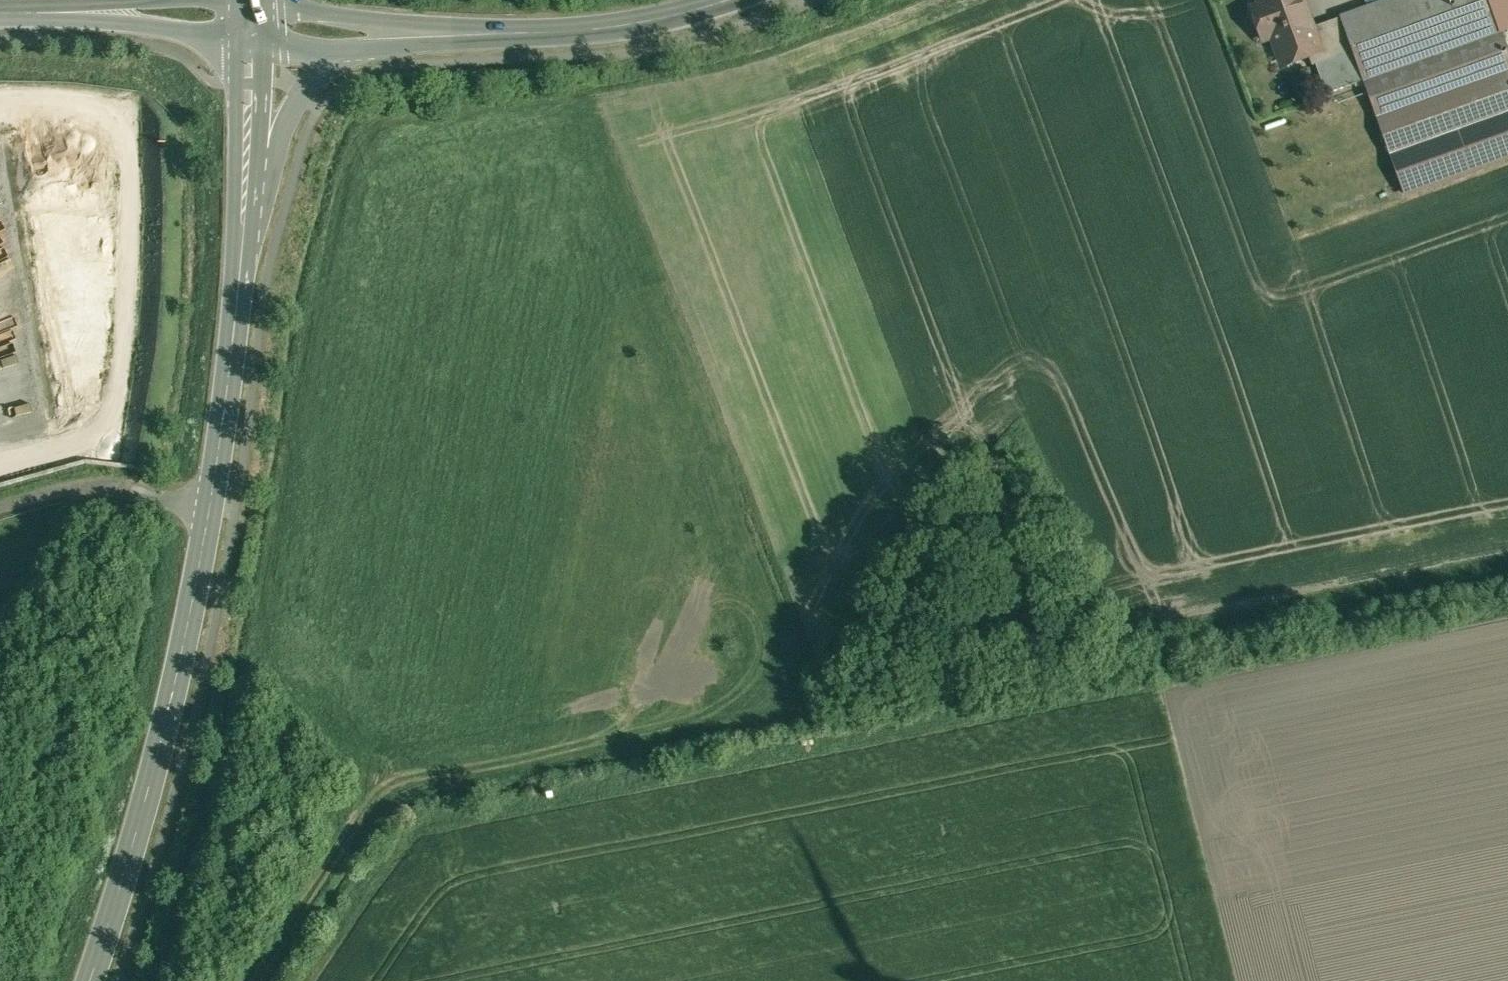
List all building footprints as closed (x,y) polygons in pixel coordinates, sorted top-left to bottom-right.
[(1303,0),(1259,0),(1261,6),(1253,9),(1264,40),(1276,36),(1283,55),(1306,46),(1313,66),(1331,59),(1319,26),(1313,28),(1303,0)] [(1342,18),(1354,51),(1365,81),(1502,31),(1491,0),(1391,0),(1342,18)] [(1342,18),(1319,26),(1331,59),(1354,51),(1342,18)] [(1367,86),(1380,123),(1507,77),(1507,47),(1504,37),(1367,86)] [(1380,123),(1407,197),(1507,161),(1507,77),(1380,123)]
